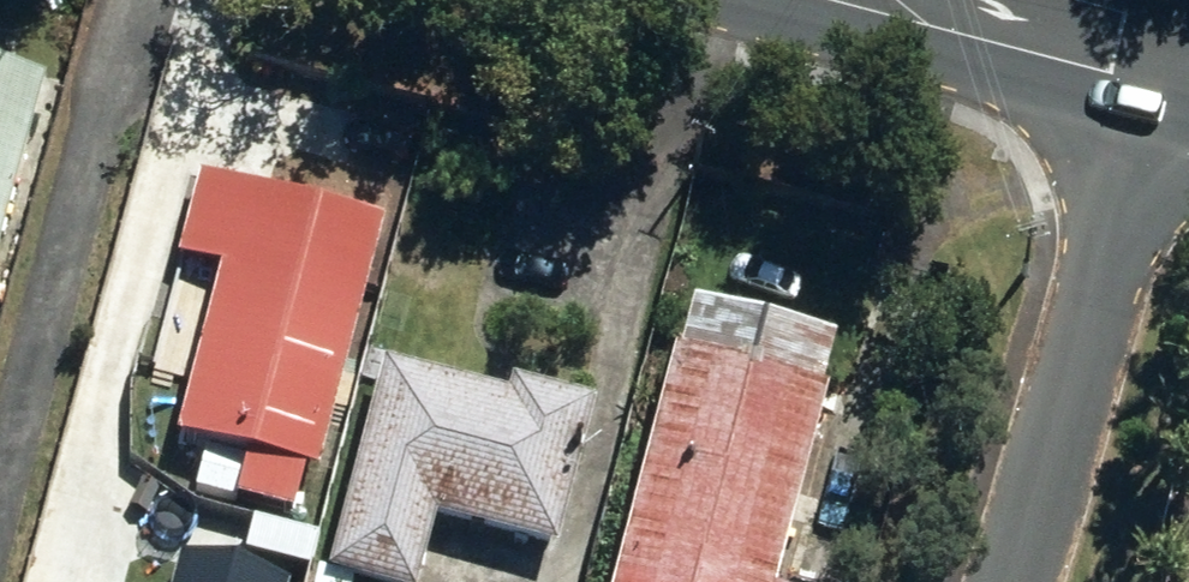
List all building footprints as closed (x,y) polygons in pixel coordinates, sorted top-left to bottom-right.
[(34,77),(0,68),(0,206),(34,77)] [(228,499),(288,516),(300,472),(307,474),(375,221),(191,172),(170,255),(215,266),(168,438),(241,457),(228,499)] [(824,392),(671,350),(606,581),(770,581),(824,392)] [(318,570),(365,581),(412,581),(428,519),(547,550),(585,401),(500,379),(496,394),(373,362),(318,570)] [(290,577),(180,548),(171,581),(289,581),(290,577)] [(342,577),(309,568),(305,581),(341,581),(342,577)]
